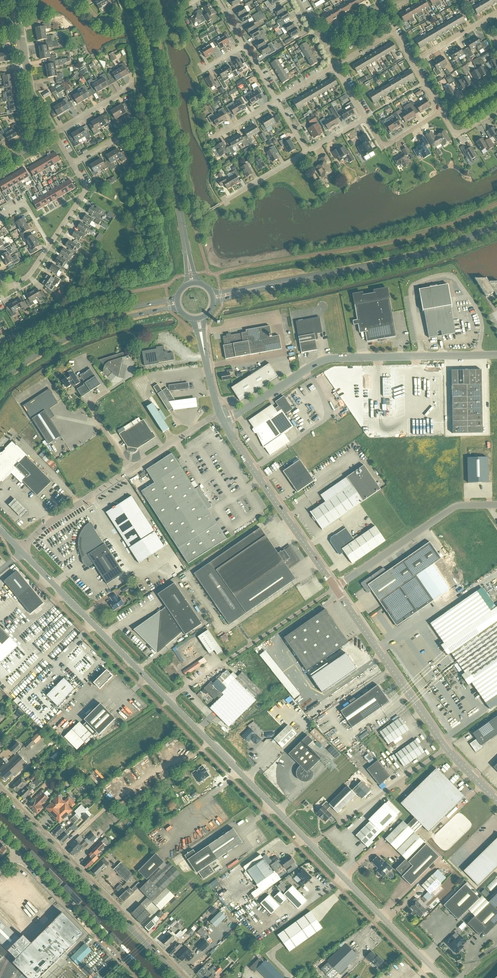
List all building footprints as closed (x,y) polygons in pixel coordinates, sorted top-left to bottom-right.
[(96,3),(99,9),(109,4),(107,0),(100,0),(96,3)] [(270,2),(265,5),(267,8),(268,8),(270,10),(275,7),(276,7),(274,4),(280,1),(280,0),(269,0),(270,2)] [(346,0),(343,0),(345,3),(343,5),(347,12),(352,10),(346,0)] [(353,0),(351,0),(350,1),(349,0),(346,0),(352,10),(357,7),(353,0)] [(420,3),(424,10),(426,9),(428,12),(431,11),(425,0),(424,0),(420,3)] [(492,6),(489,0),(487,0),(484,2),(487,9),(492,6)] [(483,12),(487,9),(484,2),(479,5),(483,12)] [(347,12),(343,5),(340,6),(338,3),(336,4),(343,15),(347,12)] [(422,12),(424,10),(420,3),(415,6),(421,17),(424,15),(422,12)] [(210,16),(215,14),(209,4),(204,8),(207,14),(204,16),(208,22),(212,19),(210,16)] [(343,15),(336,4),(334,5),(336,9),(333,10),(338,18),(343,15)] [(478,15),(483,12),(479,5),(474,8),(478,15)] [(421,17),(415,6),(410,8),(415,16),(417,14),(419,18),(421,17)] [(240,17),(247,13),(244,7),(236,12),(239,17),(240,17)] [(278,17),(286,12),(283,7),(277,10),(275,7),(270,10),(272,13),(275,11),(278,17)] [(338,18),(333,10),(331,12),(328,7),(326,9),(328,12),(331,17),(333,21),(334,22),(333,21),(338,18)] [(412,17),(415,16),(410,8),(406,11),(408,15),(413,23),(415,22),(412,17)] [(331,17),(328,12),(326,9),(324,10),(325,12),(325,11),(327,13),(322,16),(325,20),(331,17)] [(278,24),(279,27),(285,24),(283,21),(290,17),(287,12),(279,17),(280,20),(277,21),(277,23),(278,24)] [(247,13),(240,17),(243,23),(251,18),(248,13),(247,13)] [(194,24),(194,25),(197,23),(199,25),(206,21),(202,15),(199,18),(196,14),(193,16),(194,17),(191,18),(192,20),(190,21),(192,25),(194,24)] [(264,14),(255,20),(256,23),(266,17),(264,14)] [(413,23),(408,15),(402,18),(404,23),(409,20),(410,22),(409,23),(410,24),(413,23)] [(460,25),(465,22),(461,15),(456,18),(460,25)] [(455,28),(460,25),(456,18),(452,21),(455,28)] [(451,31),(455,28),(452,21),(447,24),(451,31)] [(49,29),(49,23),(42,24),(43,27),(35,28),(36,35),(46,33),(45,30),(49,29)] [(278,28),(279,30),(281,29),(284,34),(288,32),(295,28),(292,23),(291,23),(286,26),(285,24),(279,27),(278,28)] [(257,29),(254,24),(246,29),(249,34),(250,33),(257,29)] [(446,33),(451,31),(447,24),(442,27),(446,33)] [(441,36),(446,33),(442,27),(437,30),(441,36)] [(292,37),(287,40),(284,42),(286,45),(294,40),(293,37),(299,33),(296,28),(289,32),(292,37)] [(257,29),(250,33),(253,39),(259,36),(260,38),(265,36),(265,35),(266,34),(264,30),(260,32),(258,29),(257,30),(257,29)] [(436,39),(441,36),(437,30),(432,32),(436,39)] [(431,42),(436,39),(432,32),(427,35),(431,42)] [(46,37),(46,33),(36,35),(37,41),(45,40),(46,43),(52,42),(51,36),(46,37)] [(228,40),(230,38),(227,33),(224,34),(225,36),(220,38),(225,46),(230,44),(228,40)] [(426,45),(431,42),(427,35),(422,38),(424,41),(426,45)] [(266,46),(265,43),(268,41),(265,36),(260,38),(258,40),(259,43),(255,45),(258,50),(259,50),(266,46)] [(424,41),(422,38),(421,37),(415,40),(418,45),(424,41)] [(476,37),(471,40),(478,52),(483,49),(484,49),(487,47),(483,42),(480,44),(476,37)] [(225,46),(220,38),(216,41),(215,39),(212,41),(216,47),(219,46),(221,49),(225,46)] [(476,48),(471,40),(466,43),(470,50),(467,52),(468,54),(470,58),(474,56),(471,51),(476,48)] [(210,45),(213,43),(212,41),(209,43),(210,45),(205,47),(210,55),(215,53),(210,45)] [(427,46),(426,45),(424,41),(418,45),(420,49),(427,46)] [(49,52),(48,48),(53,48),(52,42),(46,43),(46,46),(38,47),(39,54),(49,52)] [(266,46),(259,50),(263,55),(268,52),(270,55),(276,51),(271,43),(267,46),(266,46)] [(300,47),(303,52),(310,48),(307,43),(300,47)] [(392,43),(387,46),(391,52),(396,49),(392,43)] [(391,52),(387,46),(382,49),(386,55),(391,52)] [(210,55),(205,47),(201,50),(200,48),(197,50),(201,55),(203,54),(206,58),(210,55)] [(459,58),(464,55),(459,47),(454,50),(459,58)] [(312,53),(310,48),(303,52),(306,57),(312,53)] [(386,55),(382,49),(378,51),(381,58),(386,55)] [(455,60),(459,58),(454,50),(449,53),(453,60),(450,61),(454,67),(458,65),(455,60)] [(381,58),(378,51),(373,54),(377,61),(381,58)] [(50,56),(49,52),(39,54),(40,60),(48,59),(49,62),(53,61),(55,61),(54,55),(50,56)] [(109,55),(113,62),(117,59),(113,53),(109,55)] [(315,58),(312,53),(306,57),(309,62),(315,58)] [(377,61),(373,54),(368,57),(372,64),(377,61)] [(372,64),(368,57),(363,60),(367,67),(372,64)] [(442,68),(447,65),(443,57),(438,60),(442,68)] [(484,64),(482,60),(480,57),(472,61),(472,62),(474,65),(478,63),(480,63),(482,66),(484,64)] [(496,68),(496,65),(494,59),(492,57),(490,58),(492,61),(489,62),(493,70),(496,68)] [(318,63),(315,58),(309,62),(312,67),(318,63)] [(56,70),(56,67),(60,66),(62,65),(67,62),(66,59),(55,61),(53,61),(53,64),(46,65),(47,72),(56,70)] [(244,71),(248,68),(245,63),(242,65),(239,59),(233,63),(238,71),(242,68),(244,71)] [(278,60),(271,64),(274,69),(281,65),(280,64),(283,63),(280,59),(278,61),(278,60)] [(367,67),(363,60),(358,63),(362,70),(367,67)] [(439,70),(442,68),(438,60),(432,63),(436,70),(434,71),(437,76),(441,74),(439,70)] [(121,69),(118,71),(122,78),(128,75),(125,70),(127,68),(124,63),(119,66),(121,69)] [(362,70),(358,63),(353,66),(357,73),(362,70)] [(284,70),(281,65),(274,69),(277,74),(284,70)] [(228,66),(223,69),(228,77),(233,74),(235,78),(239,76),(236,70),(232,73),(228,66)] [(482,67),(477,70),(482,78),(487,75),(482,67)] [(229,79),(228,77),(223,69),(218,72),(223,80),(223,81),(224,82),(229,79)] [(57,74),(56,70),(47,72),(48,78),(55,77),(56,80),(62,79),(61,73),(57,74)] [(122,78),(118,71),(114,73),(113,71),(109,70),(109,73),(112,79),(114,77),(117,82),(122,78)] [(287,75),(284,70),(277,74),(280,79),(287,75)] [(404,74),(405,75),(407,78),(413,75),(410,70),(404,74)] [(482,78),(477,70),(471,73),(476,81),(482,78)] [(2,74),(4,82),(14,81),(13,75),(8,75),(7,73),(2,74)] [(108,86),(106,82),(108,81),(104,74),(100,77),(102,80),(98,82),(103,90),(108,86)] [(290,80),(287,75),(280,79),(283,84),(290,80)] [(409,82),(407,78),(405,75),(400,78),(404,85),(409,82)] [(409,83),(415,79),(413,75),(407,78),(409,82),(409,83)] [(216,88),(220,86),(217,81),(215,82),(211,76),(205,79),(211,89),(215,86),(216,88)] [(467,77),(461,80),(466,88),(471,85),(467,77)] [(334,78),(329,81),(333,87),(337,85),(334,78)] [(404,85),(400,78),(395,81),(399,88),(404,85)] [(98,82),(97,80),(89,85),(92,90),(95,89),(97,93),(103,90),(98,82)] [(466,88),(461,80),(456,83),(460,91),(466,88)] [(15,87),(14,81),(4,82),(4,87),(1,87),(1,89),(6,88),(15,87)] [(333,87),(329,81),(324,84),(328,90),(333,87)] [(399,88),(395,81),(390,84),(394,91),(399,88)] [(70,89),(67,83),(62,86),(66,92),(70,89)] [(328,90),(324,84),(319,87),(323,93),(328,90)] [(394,91),(390,84),(386,87),(389,93),(394,91)] [(16,86),(15,87),(6,88),(7,92),(3,93),(3,95),(7,94),(17,93),(16,86)] [(82,92),(79,94),(83,101),(89,98),(86,92),(88,91),(85,86),(80,88),(82,92)] [(260,95),(262,93),(258,86),(253,89),(255,92),(252,94),(257,102),(262,99),(260,95)] [(323,93),(319,87),(314,90),(318,96),(323,93)] [(389,93),(386,87),(381,90),(385,96),(389,93)] [(450,98),(455,95),(451,87),(445,90),(450,98)] [(318,96),(314,90),(309,93),(313,99),(318,96)] [(385,96),(381,90),(376,93),(377,95),(380,99),(385,96)] [(377,95),(376,93),(375,91),(369,95),(371,99),(377,95)] [(252,105),(257,102),(252,94),(251,92),(243,96),(247,103),(250,101),(252,105)] [(18,99),(17,93),(7,94),(8,98),(4,99),(4,101),(18,99)] [(313,99),(309,93),(304,95),(308,102),(313,99)] [(83,101),(79,94),(75,95),(74,94),(70,96),(73,102),(75,100),(78,104),(83,101)] [(308,102),(304,95),(299,98),(302,102),(303,105),(308,102)] [(380,100),(380,99),(377,95),(371,99),(374,104),(380,100)] [(423,100),(420,102),(426,110),(431,107),(424,96),(421,98),(423,100)] [(63,103),(59,105),(64,113),(69,109),(67,105),(69,104),(66,98),(61,101),(63,103)] [(237,103),(235,104),(239,113),(245,110),(242,105),(245,104),(241,98),(236,101),(237,103)] [(296,106),(302,102),(299,98),(293,101),(296,106)] [(304,106),(303,105),(302,102),(296,106),(298,110),(304,106)] [(355,114),(352,110),(355,109),(351,102),(346,105),(347,108),(345,109),(350,118),(355,114)] [(426,110),(420,102),(415,105),(421,113),(426,110)] [(406,106),(403,108),(405,111),(411,120),(416,117),(412,111),(415,110),(413,107),(411,103),(406,106)] [(234,116),(239,113),(235,104),(232,106),(231,104),(225,107),(229,113),(232,112),(234,116)] [(20,110),(19,105),(9,106),(10,114),(16,113),(15,111),(20,110)] [(64,113),(59,105),(56,107),(55,105),(50,108),(53,113),(56,112),(58,116),(64,113)] [(122,105),(116,109),(121,116),(124,114),(126,117),(131,115),(127,108),(124,110),(122,105)] [(350,118),(345,109),(342,111),(341,108),(338,110),(336,106),(333,107),(339,118),(342,116),(345,121),(350,118)] [(224,116),(227,114),(223,108),(218,111),(219,113),(217,115),(222,123),(227,120),(224,116)] [(336,120),(339,118),(332,108),(330,109),(332,114),(330,115),(331,118),(329,119),(333,127),(339,124),(336,120)] [(117,118),(121,116),(116,109),(111,112),(113,116),(111,118),(114,123),(119,120),(117,118)] [(405,111),(402,113),(400,110),(396,112),(400,119),(402,118),(406,123),(411,120),(405,111)] [(391,116),(389,118),(396,129),(401,126),(397,121),(400,119),(396,112),(391,116)] [(217,126),(222,123),(217,115),(214,116),(213,114),(208,117),(212,124),(214,122),(217,126)] [(276,124),(279,123),(276,117),(273,119),(271,115),(266,118),(271,126),(275,123),(276,124)] [(106,128),(112,124),(109,119),(105,121),(102,117),(97,120),(101,128),(105,126),(106,128)] [(314,138),(321,134),(319,131),(321,130),(317,124),(319,124),(314,117),(308,121),(310,124),(314,122),(316,125),(309,129),(314,138)] [(266,129),(271,126),(266,118),(261,121),(263,125),(261,126),(264,132),(267,130),(266,129)] [(333,127),(329,119),(326,121),(324,118),(319,121),(323,128),(326,126),(328,130),(333,127)] [(396,129),(389,118),(386,120),(385,119),(381,122),(386,130),(388,129),(391,132),(396,129)] [(98,130),(101,128),(97,120),(91,123),(91,124),(89,125),(91,129),(94,134),(95,135),(100,133),(99,132),(98,130)] [(13,129),(9,132),(13,139),(18,136),(15,132),(19,130),(15,124),(11,127),(13,129)] [(254,136),(259,132),(255,125),(250,129),(254,136)] [(488,131),(492,138),(494,136),(496,140),(496,132),(494,127),(488,131)] [(86,139),(91,136),(88,131),(85,132),(83,128),(77,131),(82,139),(85,137),(86,139)] [(254,136),(250,129),(244,132),(249,140),(247,141),(252,150),(255,148),(251,143),(253,142),(251,137),(254,136)] [(9,132),(4,134),(2,131),(0,132),(0,133),(4,140),(7,138),(9,142),(13,139),(9,132)] [(78,141),(82,139),(77,131),(72,135),(75,140),(72,142),(75,147),(80,144),(78,141)] [(443,146),(451,142),(445,132),(437,136),(438,137),(435,138),(431,132),(426,136),(432,146),(434,144),(435,147),(441,143),(443,146)] [(363,157),(373,151),(368,142),(370,141),(366,134),(359,138),(363,144),(358,148),(363,157)] [(242,138),(240,135),(234,138),(238,145),(241,143),(243,146),(245,145),(246,147),(249,145),(247,141),(244,137),(242,138)] [(417,148),(414,150),(418,157),(422,155),(424,158),(431,155),(426,146),(429,145),(424,137),(419,140),(422,145),(417,148)] [(233,148),(238,145),(234,138),(229,141),(231,146),(229,147),(233,154),(236,153),(233,148)] [(289,153),(295,149),(292,144),(290,140),(287,141),(285,138),(279,142),(282,147),(284,146),(289,153)] [(487,151),(494,147),(489,139),(486,141),(485,140),(484,141),(483,139),(476,143),(480,148),(479,149),(480,149),(481,151),(486,149),(487,151)] [(228,157),(233,154),(229,147),(227,149),(223,143),(216,147),(221,156),(226,154),(228,157)] [(274,146),(266,151),(269,155),(266,157),(269,160),(271,159),(273,162),(278,159),(274,153),(277,151),(274,146)] [(471,160),(477,156),(475,152),(474,153),(471,147),(466,150),(463,146),(460,148),(466,158),(469,157),(471,160)] [(350,163),(355,160),(349,150),(347,151),(344,147),(341,149),(340,147),(332,152),(336,159),(338,158),(340,162),(344,159),(343,158),(346,156),(350,163)] [(121,161),(126,158),(123,152),(120,154),(118,150),(112,153),(117,161),(120,159),(121,161)] [(109,160),(106,162),(109,167),(110,167),(112,170),(115,169),(113,165),(114,165),(113,163),(117,161),(112,153),(106,156),(109,160)] [(260,170),(265,167),(261,160),(264,159),(261,154),(258,155),(259,157),(254,160),(260,170)] [(404,168),(409,164),(407,160),(403,154),(394,159),(398,166),(401,164),(404,168)] [(50,167),(53,165),(54,165),(52,160),(49,156),(48,157),(44,159),(49,168),(48,168),(51,172),(53,171),(50,167)] [(316,168),(322,178),(325,177),(326,178),(328,178),(329,178),(330,176),(330,175),(329,174),(332,173),(327,164),(330,162),(327,156),(321,159),(323,164),(316,168)] [(56,164),(60,161),(58,157),(52,160),(54,165),(53,165),(55,167),(57,166),(56,164)] [(45,170),(48,168),(49,168),(44,159),(39,162),(44,171),(43,171),(46,175),(48,174),(45,170)] [(105,170),(109,167),(106,162),(104,164),(101,159),(96,162),(100,170),(103,168),(105,170)] [(247,177),(252,174),(248,168),(251,166),(248,161),(245,163),(246,165),(241,168),(247,177)] [(40,173),(43,171),(44,171),(39,162),(34,165),(39,174),(38,174),(40,178),(42,177),(40,173)] [(97,172),(100,170),(96,162),(90,166),(93,170),(90,172),(93,177),(98,174),(97,172)] [(35,176),(38,174),(39,174),(34,165),(28,168),(33,176),(33,177),(35,182),(37,180),(35,176)] [(31,182),(33,181),(30,176),(29,177),(24,168),(19,171),(24,180),(28,178),(31,182)] [(232,176),(229,178),(233,186),(236,184),(240,182),(237,178),(239,176),(236,170),(231,173),(232,176)] [(20,182),(24,180),(19,171),(14,174),(19,183),(18,183),(21,188),(23,187),(20,182)] [(15,185),(18,183),(19,183),(14,174),(9,177),(14,186),(13,186),(15,191),(17,190),(15,185)] [(10,188),(13,186),(14,186),(9,177),(4,180),(9,189),(8,189),(10,194),(12,193),(10,188)] [(233,186),(229,178),(226,180),(224,177),(218,181),(221,187),(225,185),(227,189),(231,187),(233,186)] [(8,189),(9,189),(4,180),(0,182),(0,186),(3,192),(2,192),(5,197),(7,196),(5,191),(8,189)] [(69,192),(66,188),(64,183),(63,184),(60,186),(57,182),(55,183),(58,187),(59,186),(64,195),(68,193),(69,192)] [(70,191),(75,189),(72,184),(66,188),(69,192),(68,193),(69,195),(72,193),(70,191)] [(59,186),(58,187),(54,189),(52,185),(50,186),(52,190),(53,189),(58,198),(64,195),(59,186)] [(53,189),(52,190),(49,192),(47,188),(45,189),(47,193),(48,193),(53,201),(58,198),(53,189)] [(48,193),(47,193),(44,195),(42,191),(40,192),(42,196),(43,196),(48,204),(53,201),(48,193)] [(43,196),(42,196),(39,198),(36,194),(34,195),(37,199),(38,199),(43,207),(48,204),(43,196)] [(38,199),(37,199),(34,201),(31,197),(29,198),(32,202),(33,202),(38,210),(43,207),(38,199)] [(95,217),(97,214),(99,215),(102,210),(97,207),(95,209),(91,207),(88,212),(92,215),(95,217)] [(101,221),(95,217),(92,215),(90,217),(86,215),(82,220),(86,223),(90,225),(92,222),(94,223),(99,225),(101,221)] [(17,225),(19,229),(27,224),(24,218),(20,220),(19,218),(12,222),(15,226),(17,225)] [(92,226),(90,225),(86,223),(85,225),(81,223),(77,228),(81,231),(85,233),(87,230),(89,231),(92,226)] [(30,230),(27,224),(19,229),(21,232),(19,233),(22,238),(28,234),(27,232),(30,230)] [(83,239),(86,234),(85,233),(81,231),(79,233),(76,231),(72,236),(79,241),(82,237),(83,239)] [(30,237),(28,234),(22,238),(25,243),(27,242),(29,245),(37,240),(33,235),(30,237)] [(1,240),(0,241),(0,248),(3,246),(4,248),(10,245),(8,243),(7,243),(3,237),(0,238),(1,240)] [(40,246),(37,240),(29,245),(31,248),(29,250),(32,254),(38,251),(36,248),(40,246)] [(73,251),(75,247),(77,248),(80,244),(75,241),(73,243),(69,241),(65,246),(69,249),(73,251)] [(13,253),(11,250),(12,249),(11,247),(5,250),(7,253),(1,256),(3,261),(11,257),(10,255),(13,253)] [(67,259),(70,255),(71,256),(74,252),(73,251),(69,249),(68,251),(64,249),(60,254),(64,257),(67,259)] [(16,256),(12,258),(11,257),(3,261),(6,266),(12,262),(14,265),(20,262),(16,256)] [(62,267),(64,263),(66,264),(69,260),(67,259),(64,257),(62,259),(58,256),(55,262),(59,265),(62,267)] [(57,275),(59,271),(61,272),(64,268),(62,267),(59,265),(57,267),(53,264),(50,270),(57,275)] [(55,276),(54,279),(48,275),(45,280),(52,285),(54,282),(58,285),(61,280),(55,276)] [(475,279),(475,278),(475,279),(477,282),(486,297),(487,297),(494,292),(496,297),(496,282),(489,282),(486,278),(485,278),(486,279),(475,279)] [(49,289),(52,285),(45,280),(42,284),(48,288),(46,291),(51,294),(53,292),(49,289)] [(424,312),(429,338),(455,333),(451,307),(452,307),(448,285),(436,287),(436,286),(430,287),(431,288),(419,291),(423,312),(424,312)] [(41,300),(46,297),(42,291),(40,293),(37,289),(32,292),(36,300),(39,298),(41,300)] [(388,294),(388,289),(375,292),(375,293),(362,295),(362,294),(353,295),(354,300),(353,300),(354,306),(355,306),(360,333),(365,332),(367,342),(379,340),(379,341),(385,340),(385,339),(396,337),(390,299),(389,294),(388,294)] [(33,302),(36,300),(32,292),(26,295),(28,299),(26,301),(29,307),(35,304),(33,302)] [(24,311),(29,308),(25,301),(22,303),(20,299),(14,302),(19,310),(22,308),(24,311)] [(13,313),(19,310),(14,302),(9,305),(11,309),(8,311),(12,317),(15,316),(13,313)] [(317,334),(322,333),(320,317),(296,321),(301,353),(317,350),(316,340),(317,340),(318,338),(317,334)] [(281,349),(279,336),(272,337),(270,326),(246,330),(246,333),(223,337),(224,346),(223,346),(226,359),(281,349)] [(174,360),(173,353),(168,354),(167,353),(168,352),(166,351),(165,352),(164,351),(164,346),(156,347),(156,349),(142,352),(144,366),(159,364),(159,363),(174,360)] [(119,378),(124,353),(99,361),(119,378)] [(240,401),(278,376),(269,364),(231,388),(240,401)] [(100,385),(90,369),(80,375),(84,382),(83,385),(77,389),(82,396),(100,385)] [(221,374),(222,380),(231,379),(230,372),(233,372),(232,369),(227,370),(227,373),(221,374)] [(80,383),(73,374),(62,381),(67,389),(75,384),(76,385),(80,383)] [(158,384),(153,387),(168,411),(172,409),(174,411),(177,410),(176,407),(173,403),(174,401),(175,400),(167,388),(162,391),(158,384)] [(49,390),(24,406),(32,419),(46,440),(43,442),(45,445),(48,444),(48,445),(61,436),(50,418),(51,417),(52,414),(48,409),(58,403),(49,390)] [(278,406),(281,410),(289,404),(284,397),(276,402),(278,406)] [(195,398),(170,402),(174,410),(197,408),(195,398)] [(389,404),(389,400),(384,400),(384,404),(381,405),(381,411),(385,411),(385,404),(389,404)] [(166,419),(161,410),(158,412),(153,403),(147,407),(163,433),(169,429),(164,420),(166,419)] [(293,427),(281,410),(277,413),(272,405),(249,421),(254,429),(257,428),(268,444),(264,447),(265,449),(268,452),(270,455),(289,442),(284,434),(293,427)] [(125,432),(121,435),(128,446),(127,447),(127,448),(128,451),(130,453),(133,453),(135,452),(137,450),(138,449),(137,448),(154,437),(144,420),(141,422),(139,418),(123,428),(125,432)] [(52,482),(12,443),(0,455),(0,484),(12,471),(37,496),(52,482)] [(175,459),(172,454),(155,464),(164,478),(141,492),(188,564),(227,539),(208,510),(212,507),(199,487),(195,490),(191,483),(175,459)] [(49,458),(45,462),(52,469),(56,465),(49,458)] [(468,483),(488,483),(487,458),(467,458),(468,483)] [(314,481),(300,460),(283,472),(297,493),(314,481)] [(325,502),(310,512),(309,512),(313,517),(312,518),(314,521),(315,520),(322,530),(322,531),(323,530),(322,530),(380,489),(364,465),(320,496),(325,502)] [(164,547),(132,497),(106,513),(139,563),(164,547)] [(15,499),(9,505),(9,506),(13,510),(19,515),(22,518),(28,512),(25,509),(19,504),(15,499)] [(90,523),(88,525),(87,526),(85,528),(84,530),(82,532),(81,534),(80,536),(80,538),(79,540),(79,543),(79,545),(79,547),(79,549),(80,552),(81,554),(82,556),(83,558),(85,557),(90,565),(93,563),(107,584),(124,573),(105,544),(104,544),(90,523)] [(331,538),(331,542),(340,555),(344,552),(352,564),(385,541),(388,539),(384,534),(382,536),(375,526),(354,540),(346,528),(331,538)] [(278,554),(260,528),(194,574),(229,625),(296,579),(288,568),(299,561),(289,547),(284,550),(282,551),(280,551),(280,552),(278,553),(278,554)] [(429,542),(417,551),(428,568),(433,564),(441,559),(429,542)] [(428,568),(417,551),(404,560),(415,576),(416,576),(428,568)] [(415,576),(404,560),(391,569),(403,585),(415,576)] [(428,568),(416,576),(433,600),(434,601),(450,589),(433,564),(428,568)] [(403,585),(391,569),(386,572),(384,569),(383,568),(372,576),(372,577),(370,577),(361,583),(361,584),(367,593),(368,593),(372,591),(379,602),(403,585)] [(44,603),(17,571),(4,582),(31,614),(44,603)] [(415,576),(403,585),(379,602),(394,622),(401,624),(434,601),(433,600),(416,576),(415,576)] [(202,624),(174,583),(158,594),(166,607),(160,611),(159,610),(157,612),(158,613),(140,629),(140,632),(158,653),(183,632),(185,635),(202,624)] [(121,589),(123,593),(130,588),(128,584),(121,589)] [(458,663),(496,636),(496,606),(490,611),(477,591),(430,624),(444,643),(441,646),(448,656),(451,654),(458,663)] [(114,611),(124,604),(120,597),(118,598),(115,594),(110,597),(113,602),(110,604),(114,611)] [(325,609),(284,638),(307,671),(348,643),(325,609)] [(10,637),(0,627),(0,647),(10,637)] [(214,651),(217,655),(222,651),(208,630),(198,637),(209,654),(214,651)] [(225,633),(219,637),(222,642),(228,638),(225,633)] [(458,663),(464,673),(461,675),(468,685),(472,683),(485,703),(490,709),(496,704),(496,636),(458,663)] [(298,695),(264,650),(258,655),(292,699),(298,695)] [(347,654),(312,678),(321,692),(356,668),(347,654)] [(201,666),(198,661),(183,672),(186,676),(201,666)] [(100,689),(113,676),(107,670),(94,683),(100,689)] [(204,689),(202,691),(205,694),(207,692),(208,693),(214,700),(217,697),(221,693),(238,677),(237,676),(233,672),(231,674),(227,670),(211,682),(204,689)] [(220,699),(210,708),(229,727),(263,693),(242,672),(238,677),(221,693),(223,695),(220,699)] [(58,706),(75,689),(64,678),(47,696),(58,706)] [(383,707),(389,702),(378,685),(371,690),(341,711),(352,728),(383,707)] [(467,694),(462,698),(468,706),(473,702),(467,694)] [(462,698),(457,701),(463,709),(468,706),(462,698)] [(457,701),(452,704),(458,713),(463,709),(457,701)] [(473,702),(468,706),(474,714),(479,711),(473,702)] [(77,750),(85,742),(86,744),(94,737),(93,736),(97,733),(99,735),(115,719),(101,704),(84,720),(86,722),(83,726),(79,722),(64,737),(77,750)] [(452,704),(447,708),(453,716),(458,713),(452,704)] [(468,706),(463,709),(469,717),(474,714),(468,706)] [(447,708),(442,711),(448,720),(453,716),(447,708)] [(463,709),(458,713),(464,721),(469,717),(463,709)] [(458,713),(453,716),(459,724),(464,721),(458,713)] [(453,716),(448,720),(454,728),(459,724),(453,716)] [(482,748),(481,746),(496,735),(496,716),(472,734),(476,739),(470,744),(476,752),(482,748)] [(388,745),(409,730),(400,718),(379,732),(388,745)] [(288,725),(274,739),(282,748),(296,734),(288,725)] [(250,728),(242,736),(248,742),(251,739),(256,744),(261,740),(256,734),(250,728)] [(326,740),(315,728),(309,734),(321,745),(326,740)] [(307,735),(288,754),(301,767),(300,768),(299,769),(298,770),(298,771),(297,772),(297,774),(297,775),(297,776),(298,777),(299,779),(301,780),(303,781),(304,781),(305,781),(306,781),(308,781),(309,780),(310,779),(311,779),(311,778),(312,776),(312,775),(312,774),(312,773),(312,772),(311,772),(310,770),(321,759),(308,746),(313,741),(307,735)] [(29,750),(31,748),(30,747),(34,743),(31,740),(25,746),(28,749),(29,750)] [(424,752),(416,740),(395,754),(404,767),(424,752)] [(8,748),(12,752),(15,755),(16,754),(15,753),(21,747),(19,745),(20,745),(16,741),(8,748)] [(28,764),(18,753),(0,771),(0,773),(1,774),(0,775),(0,776),(5,781),(8,778),(9,779),(13,775),(14,777),(28,764)] [(1,758),(0,760),(0,769),(6,763),(8,761),(5,758),(3,760),(1,758)] [(367,769),(379,785),(390,776),(378,761),(367,769)] [(65,769),(70,774),(74,770),(69,765),(65,769)] [(169,772),(172,777),(182,770),(179,765),(169,772)] [(209,777),(202,767),(192,774),(199,783),(209,777)] [(436,768),(401,804),(414,818),(407,825),(414,832),(415,833),(419,828),(415,824),(418,821),(429,832),(465,797),(436,768)] [(177,778),(178,780),(187,775),(186,772),(177,778)] [(71,785),(78,778),(75,775),(67,782),(71,785)] [(22,789),(27,784),(21,778),(12,787),(12,789),(13,790),(15,790),(15,791),(16,790),(18,792),(21,788),(22,789)] [(37,786),(42,782),(38,778),(33,782),(37,786)] [(323,807),(316,813),(325,822),(332,815),(327,810),(331,806),(337,813),(357,794),(362,799),(371,790),(361,781),(352,791),(347,786),(329,804),(326,801),(322,806),(323,807)] [(30,791),(32,789),(29,786),(27,788),(26,788),(20,794),(24,799),(31,792),(30,791)] [(41,805),(49,798),(41,791),(36,796),(38,797),(29,806),(37,814),(43,808),(41,805)] [(72,807),(75,804),(68,797),(63,802),(59,797),(47,808),(60,822),(72,810),(67,805),(69,803),(72,807)] [(368,820),(370,821),(355,836),(366,846),(397,816),(385,803),(368,820)] [(82,805),(75,812),(79,816),(80,815),(80,816),(86,810),(82,805)] [(81,816),(81,817),(85,821),(89,817),(85,812),(81,816)] [(74,824),(80,818),(76,814),(70,820),(74,824)] [(407,825),(403,821),(385,839),(405,859),(402,863),(401,863),(399,865),(399,866),(396,869),(402,876),(402,877),(410,886),(439,857),(415,833),(414,832),(407,825)] [(60,835),(66,830),(61,824),(52,833),(56,838),(59,835),(60,835)] [(69,832),(72,829),(70,827),(59,838),(63,843),(67,839),(68,839),(68,838),(69,837),(67,835),(70,832),(69,832)] [(198,872),(209,865),(243,842),(233,829),(196,854),(193,850),(185,856),(185,857),(194,869),(197,873),(198,872)] [(87,838),(91,842),(96,837),(92,833),(87,838)] [(89,845),(80,835),(75,839),(84,849),(89,845)] [(96,856),(109,842),(105,837),(88,855),(90,857),(90,858),(89,858),(86,861),(87,862),(84,865),(85,866),(84,867),(85,868),(86,868),(87,869),(90,866),(90,867),(94,863),(98,858),(96,856)] [(496,866),(496,838),(463,871),(478,885),(496,866)] [(84,849),(75,839),(69,845),(71,847),(68,850),(73,855),(76,852),(77,853),(81,850),(82,851),(84,849)] [(45,864),(32,851),(28,854),(41,867),(45,864)] [(147,880),(164,862),(156,853),(138,871),(147,880)] [(257,884),(274,873),(273,872),(267,863),(268,863),(265,858),(264,859),(261,855),(244,866),(247,871),(257,884)] [(281,860),(280,861),(279,862),(282,866),(283,866),(285,869),(295,862),(290,856),(281,862),(281,860)] [(97,876),(109,863),(104,857),(97,864),(98,866),(92,871),(97,876)] [(182,873),(194,869),(185,857),(170,862),(162,871),(161,870),(150,880),(149,880),(140,889),(148,898),(141,904),(145,909),(153,902),(152,901),(166,887),(180,873),(182,873)] [(384,863),(377,857),(372,862),(379,869),(376,871),(377,872),(377,873),(377,874),(377,875),(377,876),(378,876),(379,877),(380,877),(381,876),(383,877),(391,868),(385,862),(384,863)] [(282,866),(279,862),(280,861),(279,860),(277,861),(270,865),(274,871),(276,873),(280,871),(278,869),(282,866)] [(134,875),(121,862),(114,869),(127,882),(134,875)] [(209,865),(198,872),(203,880),(214,872),(209,865)] [(298,884),(301,887),(305,884),(311,878),(306,873),(307,872),(303,869),(297,875),(301,880),(298,884)] [(63,882),(50,870),(47,873),(60,885),(63,882)] [(432,875),(421,886),(428,892),(430,894),(441,884),(441,883),(446,878),(438,870),(432,875)] [(274,873),(257,884),(263,893),(281,879),(276,873),(274,871),(273,872),(274,873)] [(496,882),(496,881),(495,878),(486,887),(489,890),(496,882)] [(216,880),(206,885),(209,890),(219,885),(216,880)] [(130,887),(119,897),(124,902),(142,885),(139,882),(132,889),(130,887)] [(458,920),(479,899),(465,884),(443,905),(458,920)] [(292,886),(284,895),(298,909),(307,901),(292,886)] [(152,901),(153,902),(161,910),(175,896),(166,887),(152,901)] [(486,898),(489,894),(485,889),(481,893),(486,898)] [(287,899),(280,891),(274,897),(281,905),(287,899)] [(430,894),(428,892),(422,898),(425,902),(427,900),(428,901),(432,896),(430,894)] [(496,924),(496,894),(489,902),(489,903),(475,917),(474,916),(467,924),(475,932),(476,931),(479,934),(482,932),(486,935),(496,924)] [(280,906),(269,895),(260,903),(271,914),(280,906)] [(419,901),(416,898),(411,902),(414,904),(410,908),(420,918),(427,911),(418,902),(419,901)] [(151,915),(145,909),(141,904),(131,914),(141,924),(151,915)] [(100,922),(84,906),(82,909),(97,924),(100,922)] [(156,923),(164,915),(161,911),(145,927),(146,929),(146,930),(147,931),(148,931),(149,932),(157,924),(156,923)] [(210,922),(215,928),(226,917),(220,911),(210,922)] [(310,911),(277,935),(289,952),(322,928),(310,911)] [(23,972),(28,977),(40,977),(76,941),(84,934),(62,912),(55,920),(32,943),(23,935),(20,938),(0,918),(0,977),(17,977),(23,972)] [(172,928),(178,923),(174,919),(169,924),(172,928)] [(467,925),(464,922),(459,927),(462,930),(467,925)] [(109,934),(102,926),(100,927),(108,935),(109,934)] [(171,933),(169,930),(166,933),(168,935),(162,941),(167,947),(175,939),(177,937),(176,935),(173,932),(171,933)] [(179,939),(180,938),(184,934),(181,930),(176,935),(177,937),(179,939)] [(122,943),(112,933),(109,936),(119,946),(122,943)] [(455,939),(449,945),(452,948),(452,949),(453,950),(454,950),(457,953),(463,947),(461,946),(465,942),(459,936),(456,940),(455,939)] [(204,940),(197,947),(202,952),(209,945),(204,940)] [(175,953),(182,945),(181,944),(180,945),(178,942),(172,948),(173,948),(169,952),(170,953),(170,954),(170,955),(171,955),(172,955),(175,952),(175,953)] [(340,974),(358,956),(346,943),(327,961),(339,973),(340,974)] [(92,951),(85,944),(71,958),(78,965),(92,951)] [(185,958),(189,961),(194,956),(191,953),(192,952),(186,946),(176,955),(179,958),(179,959),(180,960),(181,960),(182,961),(185,958)] [(372,951),(366,957),(371,962),(372,961),(375,963),(374,964),(378,967),(384,962),(378,955),(377,956),(372,951)] [(91,952),(83,961),(86,963),(94,955),(91,952)] [(284,977),(266,960),(265,961),(259,954),(257,956),(259,958),(249,968),(254,972),(257,969),(266,977),(283,977),(284,977)] [(339,973),(327,961),(320,968),(330,977),(334,977),(339,973)] [(89,977),(94,972),(87,964),(86,965),(83,969),(82,969),(89,977)] [(215,970),(217,968),(214,966),(209,971),(204,966),(197,974),(201,977),(202,977),(205,975),(207,977),(215,970)]
